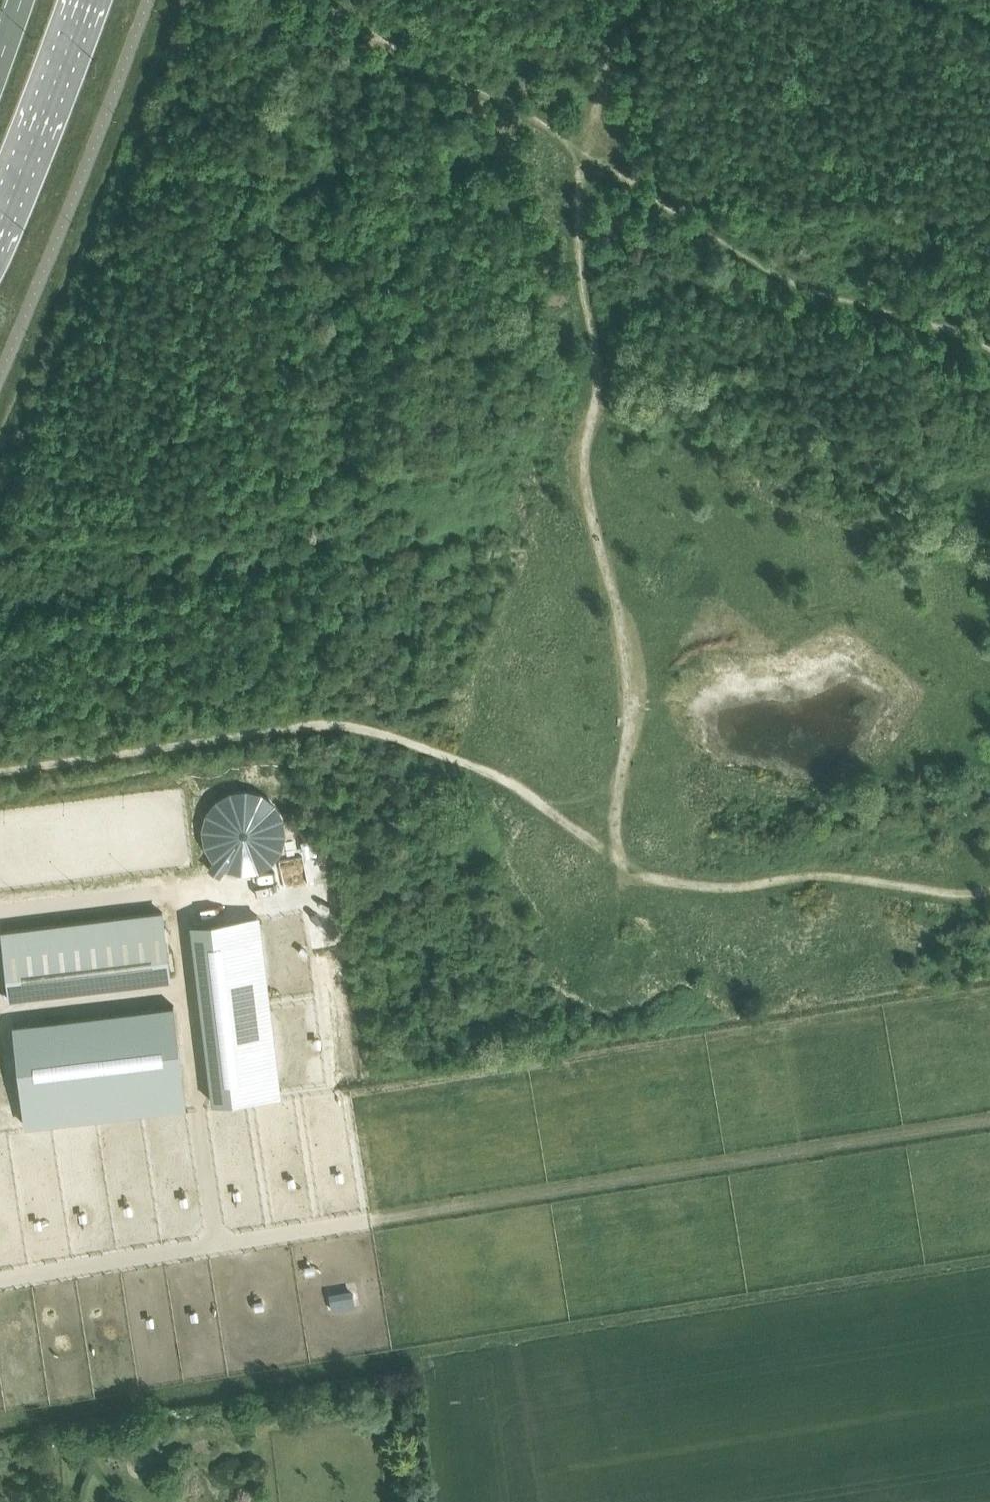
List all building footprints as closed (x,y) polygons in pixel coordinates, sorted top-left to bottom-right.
[(10,997),(171,977),(163,911),(2,931),(10,997)] [(258,915),(191,923),(213,1101),(279,1093),(258,915)] [(174,1005),(13,1024),(25,1124),(186,1105),(174,1005)]
